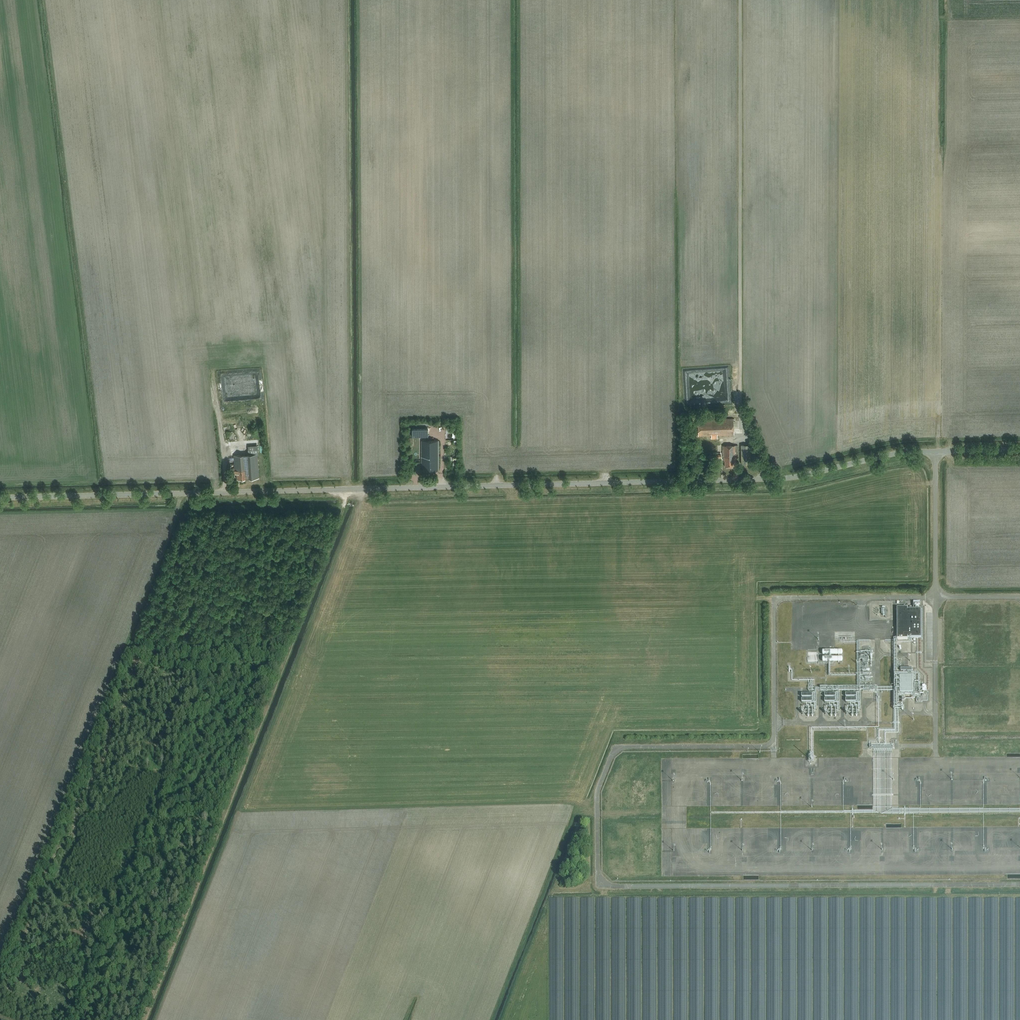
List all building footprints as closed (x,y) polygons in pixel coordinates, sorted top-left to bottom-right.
[(717,439),(717,435),(734,434),(733,418),(698,420),(698,436),(711,435),(711,439),(717,439)] [(412,437),(428,437),(428,428),(412,428),(412,437)] [(423,470),(439,470),(439,440),(421,440),(421,465),(423,465),(423,470)] [(738,458),(738,445),(723,446),(723,455),(723,457),(724,457),(724,461),(725,461),(725,466),(736,466),(736,458),(738,458)] [(750,445),(745,445),(741,445),(741,464),(751,464),(750,445)] [(259,478),(258,467),(258,454),(234,455),(235,468),(233,468),(233,471),(234,471),(234,474),(237,473),(237,479),(259,478)] [(921,610),(908,610),(908,609),(898,609),(898,639),(908,639),(908,638),(921,638),(921,610)] [(846,655),(846,650),(825,650),(825,662),(843,661),(843,657),(837,657),(837,655),(846,655)] [(901,694),(919,693),(918,672),(917,672),(916,667),(905,668),(905,671),(909,671),(909,675),(908,675),(908,681),(905,681),(905,686),(900,686),(901,694)] [(810,714),(815,715),(817,695),(804,693),(803,702),(810,703),(810,707),(808,707),(808,711),(810,712),(810,714)]
